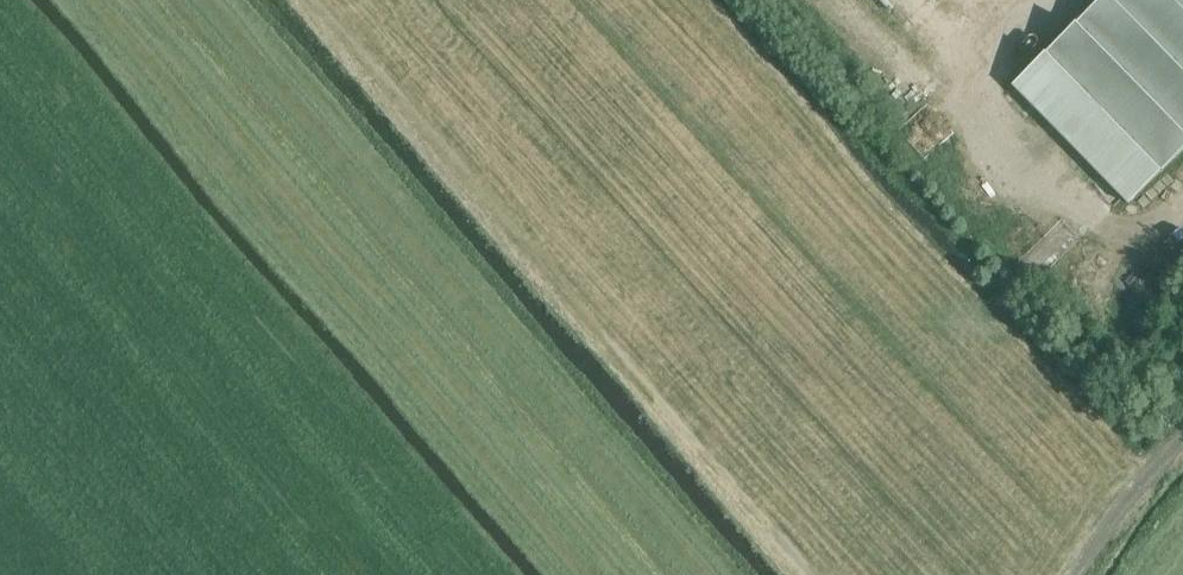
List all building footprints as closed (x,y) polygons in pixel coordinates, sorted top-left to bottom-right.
[(1128,203),(1182,150),(1182,0),(1100,0),(1012,85),(1128,203)]
